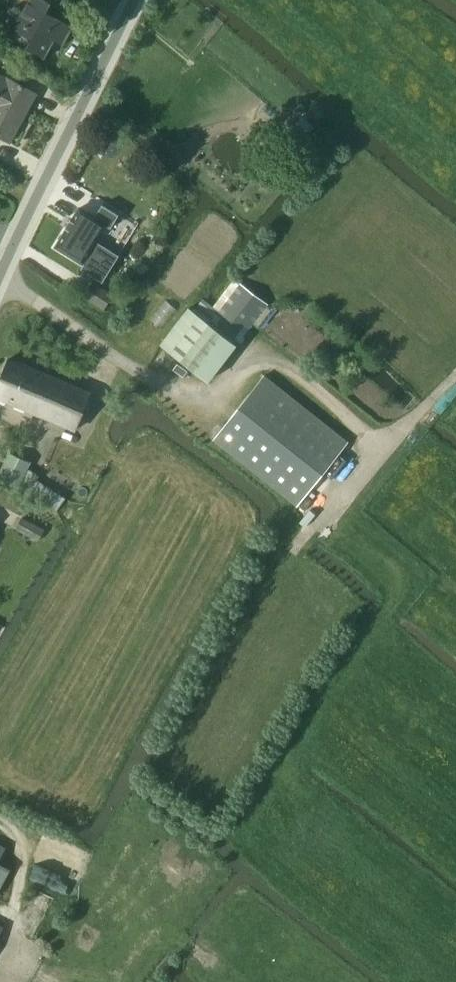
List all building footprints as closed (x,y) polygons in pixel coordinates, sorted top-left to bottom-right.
[(7,26),(29,37),(25,47),(42,56),(52,38),(61,43),(70,24),(47,12),(51,3),(46,0),(29,0),(23,11),(14,6),(5,25),(7,26)] [(0,74),(0,136),(10,142),(37,93),(8,76),(7,77),(0,74)] [(288,136),(300,146),(315,128),(303,117),(288,136)] [(80,207),(56,247),(83,264),(81,267),(105,281),(121,255),(97,241),(107,225),(112,227),(120,215),(102,204),(95,216),(80,207)] [(84,296),(104,310),(112,294),(95,282),(84,296)] [(240,282),(209,322),(238,345),(269,304),(240,282)] [(179,359),(208,322),(189,307),(160,344),(179,359)] [(10,358),(0,381),(0,399),(74,430),(90,392),(10,358)] [(349,442),(265,374),(213,440),(298,507),(349,442)] [(17,487),(20,488),(32,461),(10,451),(0,472),(0,480),(17,487)] [(21,517),(14,530),(38,543),(40,544),(47,531),(21,517)]
